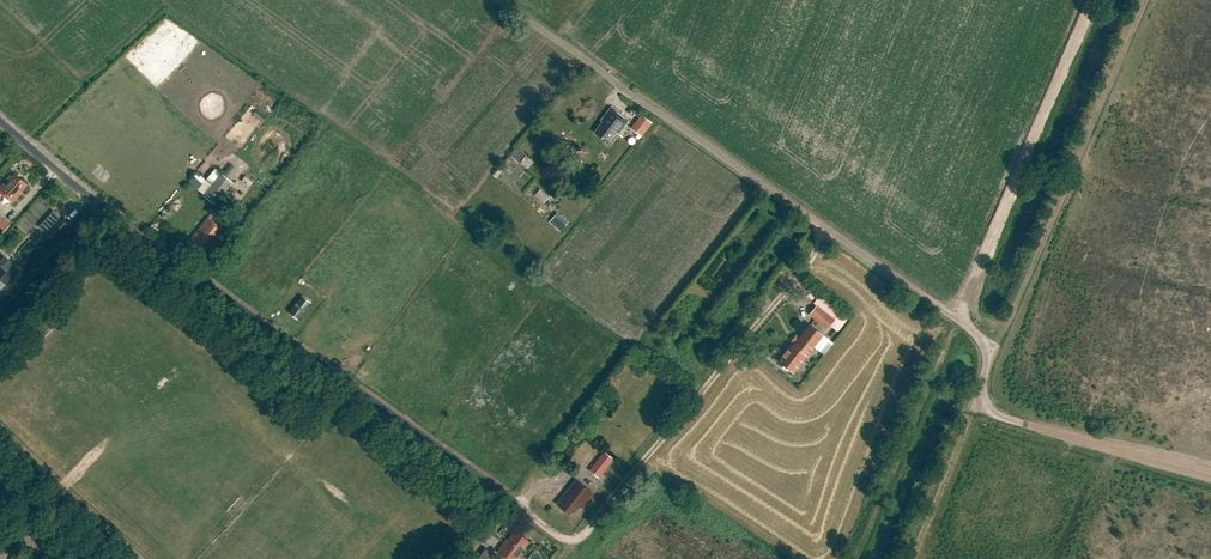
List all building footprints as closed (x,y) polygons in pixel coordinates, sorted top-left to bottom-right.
[(603,122),(594,132),(609,143),(616,133),(618,134),(628,121),(611,108),(601,121),(603,122)] [(641,137),(653,123),(642,114),(631,129),(641,137)] [(524,155),(516,148),(510,156),(518,162),(524,155)] [(527,156),(521,163),(528,169),(534,161),(527,156)] [(215,204),(233,182),(221,173),(203,195),(215,204)] [(0,188),(0,197),(3,194),(13,203),(19,196),(18,195),(27,185),(15,174),(6,184),(4,183),(0,188)] [(545,202),(550,197),(541,189),(536,195),(545,202)] [(54,211),(39,227),(55,243),(70,226),(54,211)] [(550,222),(562,232),(571,222),(559,212),(550,222)] [(0,216),(0,235),(1,236),(10,226),(0,216)] [(226,230),(208,217),(189,242),(203,252),(205,249),(209,252),(226,230)] [(13,278),(2,268),(9,261),(0,253),(0,293),(13,278)] [(35,296),(25,307),(31,312),(41,302),(35,296)] [(289,313),(298,319),(312,303),(303,296),(289,313)] [(816,306),(809,315),(828,330),(835,320),(816,306)] [(810,325),(793,347),(791,345),(778,362),(793,373),(806,357),(806,356),(822,335),(810,325)] [(604,451),(589,469),(599,478),(614,459),(604,451)] [(576,478),(557,503),(570,513),(573,509),(575,511),(583,500),(585,502),(593,491),(576,478)] [(498,552),(506,558),(518,558),(522,553),(521,553),(529,542),(515,531),(506,544),(504,543),(498,552)]
